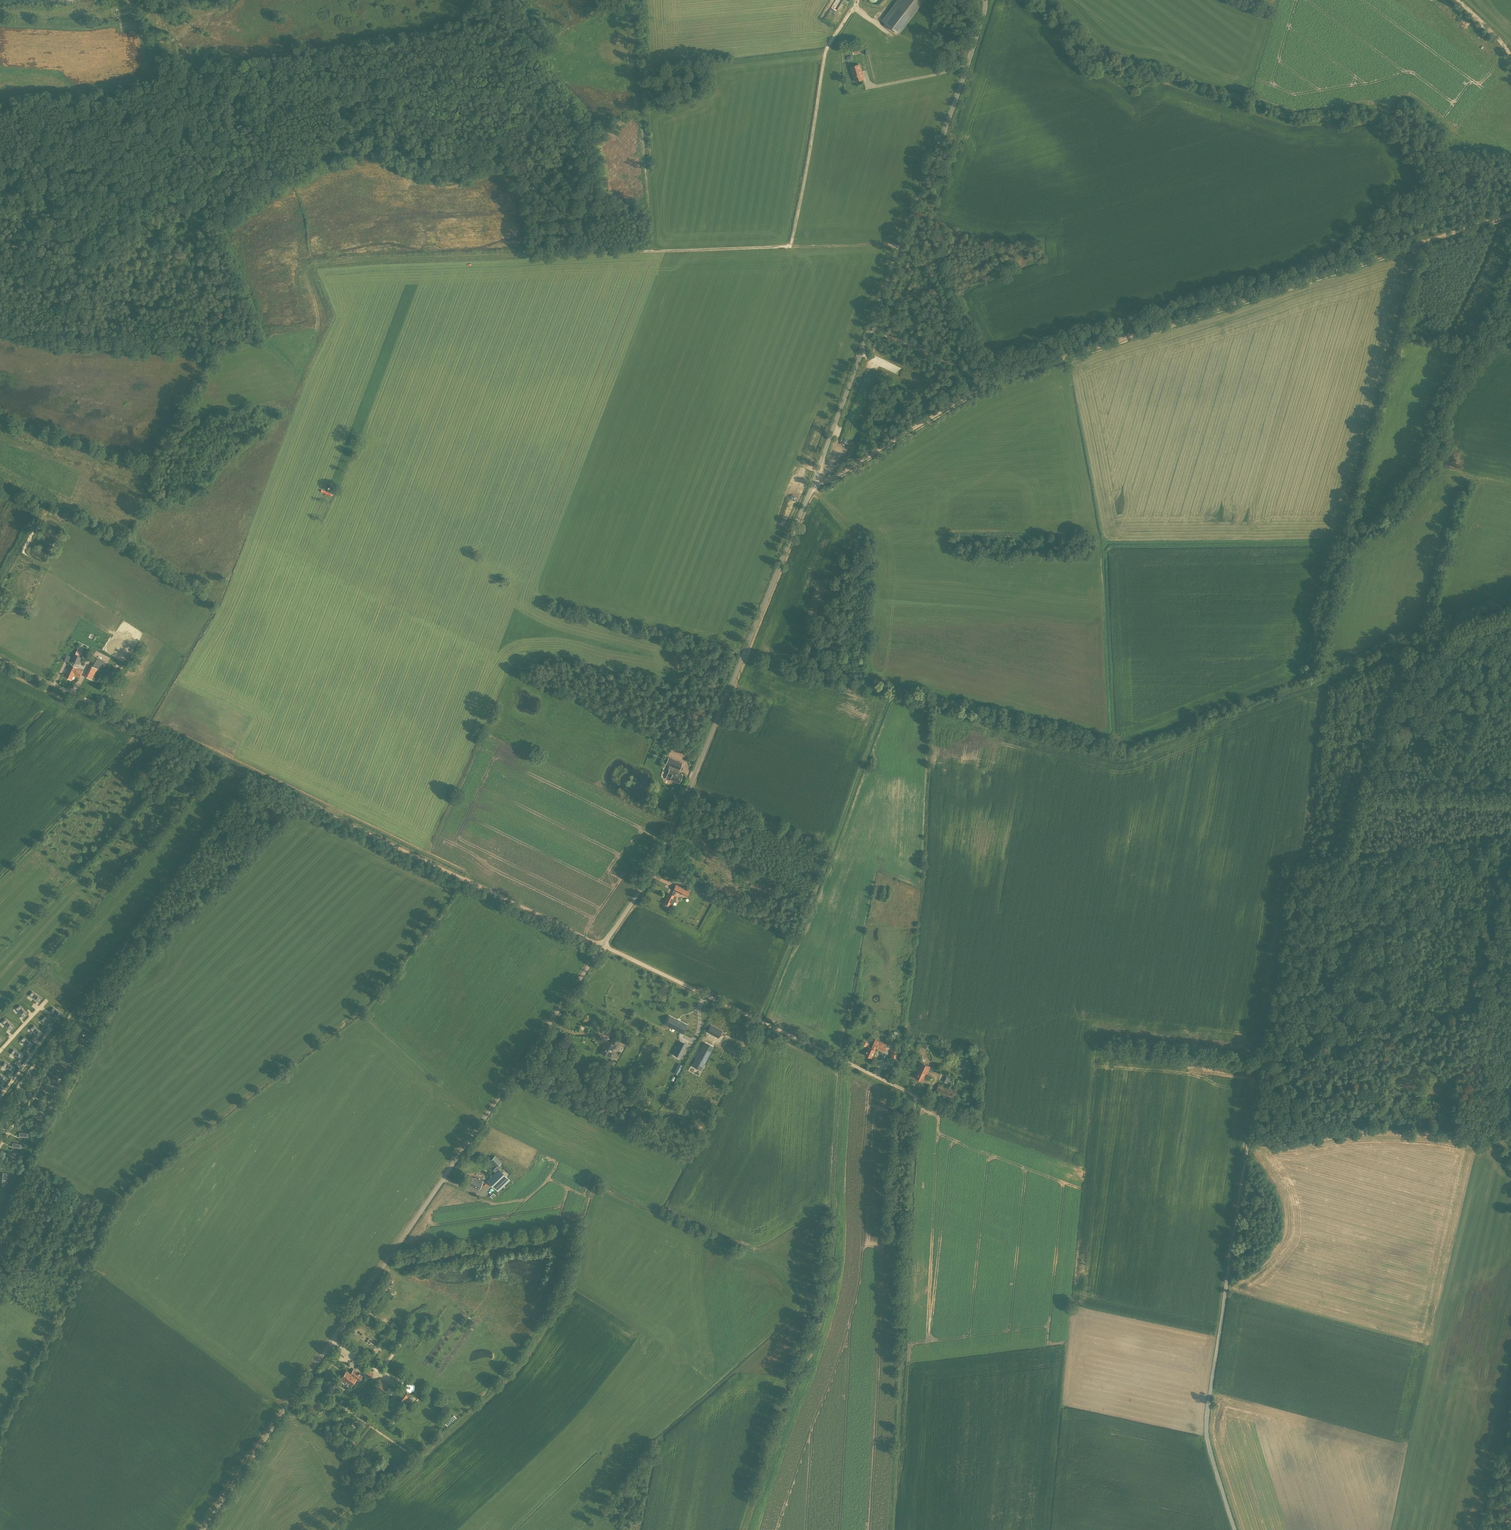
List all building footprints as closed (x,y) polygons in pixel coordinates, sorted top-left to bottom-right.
[(882,21),(899,34),(925,0),(897,0),(882,21)] [(864,52),(862,45),(852,48),(853,54),(864,52)] [(850,67),(855,81),(864,79),(860,64),(850,67)] [(70,661),(78,664),(82,657),(74,653),(70,661)] [(85,676),(92,680),(100,663),(101,664),(103,660),(97,656),(92,666),(90,665),(85,676)] [(65,676),(72,680),(75,674),(80,677),(83,670),(71,664),(65,676)] [(111,679),(113,679),(114,676),(116,673),(111,670),(111,672),(108,670),(104,675),(111,679)] [(110,681),(103,676),(100,680),(107,685),(110,681)] [(668,758),(666,764),(672,766),(671,770),(669,769),(668,770),(667,771),(668,773),(667,775),(671,776),(670,780),(670,779),(679,783),(683,775),(677,772),(678,769),(680,769),(682,763),(668,758)] [(673,890),(674,890),(672,894),(669,893),(664,903),(672,906),(676,897),(674,895),(675,891),(687,897),(690,890),(676,884),(673,890)] [(34,993),(31,996),(37,1001),(39,1002),(42,998),(40,997),(34,993)] [(21,1007),(17,1010),(22,1016),(23,1017),(27,1014),(26,1013),(21,1007)] [(55,1008),(52,1012),(59,1016),(60,1018),(63,1014),(61,1013),(55,1008)] [(46,1017),(43,1021),(49,1026),(50,1026),(51,1027),(54,1023),(52,1022),(46,1017)] [(672,1017),(668,1025),(683,1033),(687,1025),(680,1021),(677,1019),(677,1020),(672,1017)] [(7,1020),(4,1023),(9,1028),(11,1030),(14,1027),(12,1025),(7,1020)] [(79,1023),(77,1027),(88,1035),(89,1035),(90,1032),(91,1031),(79,1023)] [(710,1024),(707,1030),(718,1036),(721,1030),(710,1024)] [(35,1027),(32,1030),(37,1035),(39,1037),(42,1034),(41,1032),(35,1027)] [(77,1036),(75,1039),(81,1044),(84,1040),(77,1036)] [(613,1037),(610,1042),(606,1040),(603,1045),(604,1045),(601,1052),(609,1056),(613,1048),(616,1049),(620,1041),(613,1037)] [(26,1038),(23,1041),(29,1046),(30,1047),(33,1044),(32,1042),(26,1038)] [(872,1045),(873,1045),(871,1048),(869,1046),(865,1054),(871,1057),(876,1047),(884,1051),(887,1044),(875,1039),(872,1045)] [(931,1045),(922,1041),(920,1045),(929,1049),(931,1045)] [(678,1046),(675,1052),(681,1055),(684,1049),(678,1046)] [(892,1047),(890,1059),(898,1060),(900,1048),(892,1047)] [(15,1050),(13,1054),(20,1058),(22,1059),(24,1054),(22,1054),(15,1050)] [(64,1055),(62,1058),(68,1063),(70,1059),(64,1055)] [(917,1070),(918,1070),(926,1074),(927,1074),(931,1066),(921,1061),(917,1070)] [(7,1063),(5,1067),(12,1070),(14,1071),(15,1066),(14,1066),(7,1063)] [(682,1064),(679,1063),(674,1072),(677,1074),(682,1064)] [(918,1070),(917,1070),(915,1076),(923,1080),(926,1074),(918,1070)] [(946,1074),(943,1080),(949,1083),(952,1077),(946,1074)] [(54,1076),(51,1080),(57,1084),(60,1080),(54,1076)] [(939,1083),(937,1087),(956,1096),(958,1092),(939,1083)] [(956,1096),(937,1087),(936,1091),(955,1100),(956,1096)] [(11,1110),(4,1117),(8,1120),(14,1113),(11,1110)] [(490,1160),(496,1167),(501,1162),(495,1156),(490,1160)] [(487,1179),(495,1189),(507,1178),(499,1168),(487,1179)] [(472,1186),(471,1187),(479,1190),(483,1180),(475,1177),(475,1178),(469,1175),(465,1183),(472,1186)] [(366,1367),(362,1372),(370,1378),(373,1374),(372,1373),(373,1372),(366,1367)] [(362,1376),(353,1370),(351,1373),(347,1371),(341,1379),(351,1386),(356,1379),(359,1381),(362,1376)] [(391,1386),(380,1378),(373,1387),(384,1395),(391,1386)] [(404,1386),(414,1392),(417,1386),(407,1381),(404,1386)] [(410,1393),(404,1388),(398,1396),(404,1401),(410,1393)] [(454,1414),(445,1422),(447,1425),(456,1418),(454,1414)]
